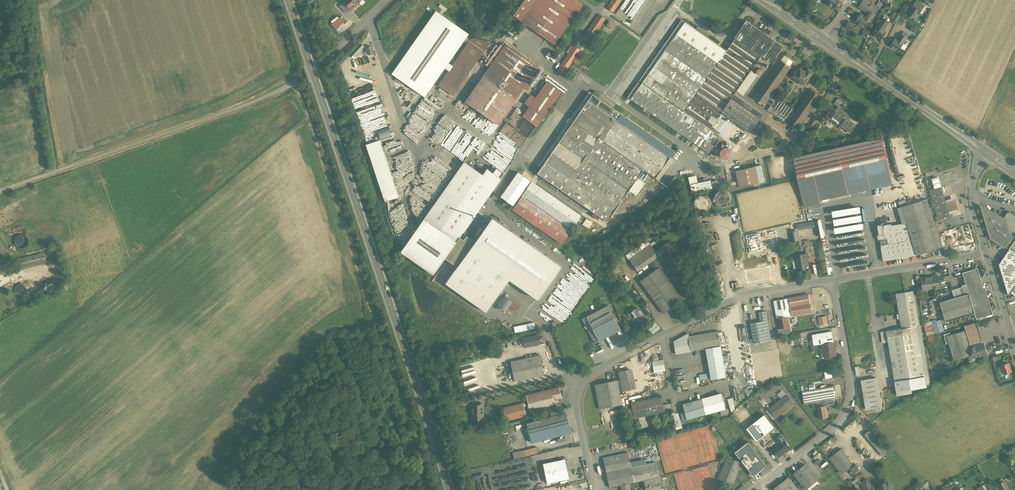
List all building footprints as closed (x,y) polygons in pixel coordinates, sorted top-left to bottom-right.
[(342,0),(343,1),(350,9),(352,10),(357,5),(356,3),(356,2),(359,2),(361,0),(343,0),(342,0)] [(513,15),(521,21),(536,0),(524,0),(513,15)] [(521,21),(554,44),(583,4),(577,0),(536,0),(521,21)] [(607,7),(613,12),(621,0),(612,0),(607,7)] [(838,0),(825,0),(824,1),(834,8),(839,1),(838,0)] [(868,0),(863,0),(859,7),(863,9),(863,8),(869,12),(868,13),(873,17),(874,15),(877,11),(879,8),(868,0)] [(916,0),(911,8),(912,8),(908,13),(914,17),(917,12),(919,13),(922,10),(923,10),(926,7),(924,6),(916,0)] [(350,9),(343,1),(339,5),(346,13),(350,9)] [(436,10),(392,73),(397,77),(403,81),(424,96),(468,33),(436,10)] [(897,13),(894,11),(890,16),(894,18),(892,21),(895,23),(896,22),(899,15),(900,13),(898,12),(897,13)] [(714,27),(692,12),(691,14),(713,30),(714,27)] [(866,17),(861,14),(855,22),(865,29),(873,17),(868,13),(866,17)] [(599,14),(582,39),(588,43),(605,18),(599,14)] [(906,20),(899,15),(896,22),(902,26),(906,20)] [(341,16),(331,24),(335,29),(344,21),(341,16)] [(884,16),(872,33),(881,39),(886,32),(883,30),(890,20),(884,16)] [(727,50),(683,20),(629,97),(631,99),(643,83),(654,66),(666,49),(701,74),(703,72),(707,75),(706,77),(708,79),(716,67),(727,50)] [(783,46),(746,20),(735,37),(761,56),(771,63),(783,46)] [(854,24),(849,21),(846,27),(851,30),(855,25),(854,24),(855,22),(854,24)] [(903,30),(897,39),(895,38),(890,45),(898,51),(907,37),(906,37),(908,34),(903,30)] [(471,38),(438,85),(453,95),(490,42),(488,41),(471,38)] [(761,56),(736,38),(727,50),(716,67),(741,84),(755,64),(759,59),(761,56)] [(538,67),(505,43),(482,76),(515,100),(538,67)] [(574,45),(557,70),(563,74),(580,50),(574,45)] [(374,53),(371,46),(365,48),(368,55),(374,53)] [(701,74),(666,49),(654,66),(696,95),(708,79),(706,77),(701,74)] [(795,62),(784,55),(781,60),(791,67),(794,62),(795,62)] [(781,60),(755,97),(765,104),(766,102),(772,94),(791,67),(781,60)] [(696,95),(654,66),(643,83),(684,112),(696,95)] [(696,95),(684,112),(705,126),(710,129),(712,126),(721,113),(734,94),(737,90),(741,84),(716,67),(708,79),(696,95)] [(807,71),(801,67),(797,72),(795,71),(792,76),(804,85),(814,72),(809,68),(807,71)] [(539,68),(534,76),(536,78),(542,70),(539,68)] [(515,100),(482,76),(465,101),(498,124),(515,100)] [(547,81),(529,106),(544,116),(561,91),(547,81)] [(684,112),(643,83),(631,99),(701,147),(710,135),(703,130),(705,126),(684,112)] [(789,120),(789,121),(799,128),(821,96),(811,89),(796,111),(789,120)] [(621,114),(592,93),(559,141),(587,161),(629,190),(638,178),(643,170),(656,178),(675,151),(621,114)] [(763,115),(734,94),(721,113),(734,121),(750,133),(763,115)] [(796,111),(772,94),(766,102),(771,105),(787,117),(786,118),(789,120),(796,111)] [(838,98),(834,104),(838,106),(840,108),(844,102),(838,98)] [(787,117),(771,105),(767,110),(784,122),(786,118),(787,117)] [(851,117),(842,110),(842,109),(840,108),(838,106),(836,110),(832,107),(826,115),(832,119),(833,117),(833,118),(834,117),(840,121),(840,120),(842,122),(841,123),(842,123),(840,126),(851,133),(856,126),(848,121),(851,117)] [(536,125),(515,111),(500,131),(521,146),(536,125)] [(734,121),(721,113),(712,126),(725,135),(734,121)] [(710,129),(705,126),(703,130),(710,135),(712,131),(710,129)] [(377,128),(379,138),(391,136),(389,127),(377,128)] [(710,135),(701,147),(702,148),(701,149),(702,150),(703,149),(709,153),(711,150),(715,145),(721,136),(712,131),(710,135)] [(881,136),(839,146),(849,190),(891,181),(881,136)] [(399,196),(380,139),(366,144),(385,201),(399,196)] [(587,161),(559,141),(544,162),(573,182),(587,161)] [(721,150),(715,145),(711,150),(717,155),(718,152),(721,154),(720,153),(721,152),(721,151),(721,150)] [(732,152),(731,150),(730,149),(729,148),(728,148),(726,147),(724,148),(722,149),(721,151),(720,153),(721,155),(722,157),(723,158),(726,159),(728,158),(730,157),(731,156),(732,154),(732,152)] [(464,161),(400,251),(433,274),(444,258),(459,237),(501,178),(487,168),(482,174),(464,161)] [(629,190),(587,161),(573,182),(614,211),(629,190)] [(573,182),(544,162),(537,173),(607,221),(614,211),(573,182)] [(755,166),(736,170),(739,187),(759,183),(755,166)] [(518,173),(500,198),(513,206),(530,182),(518,173)] [(932,179),(935,188),(941,186),(939,177),(932,179)] [(638,178),(629,190),(637,196),(646,184),(638,178)] [(710,179),(690,183),(691,192),(712,188),(710,179)] [(581,215),(531,181),(522,194),(521,196),(512,209),(561,243),(571,230),(525,198),(525,197),(572,229),(581,215)] [(946,201),(941,186),(935,188),(929,190),(938,220),(942,218),(950,216),(949,214),(946,201)] [(719,207),(723,207),(726,207),(729,206),(731,203),(733,200),(732,197),(731,193),(728,191),(725,190),(724,190),(723,190),(721,190),(718,192),(715,194),(714,198),(715,201),(717,204),(719,207)] [(842,190),(814,195),(822,237),(849,232),(844,205),(843,197),(842,190)] [(711,206),(711,203),(711,200),(709,197),(706,195),(703,195),(699,196),(697,197),(695,200),(694,204),(695,207),(697,209),(700,211),(703,212),(706,211),(709,209),(711,206)] [(850,196),(843,197),(844,205),(852,204),(850,196)] [(928,198),(902,206),(907,222),(917,254),(943,246),(928,198)] [(955,198),(946,201),(949,214),(958,211),(955,198)] [(856,231),(852,204),(844,205),(849,232),(856,231)] [(1005,217),(1005,218),(1004,219),(982,207),(991,237),(1009,249),(1014,240),(1014,217),(1010,214),(1008,214),(1007,215),(1005,217)] [(561,266),(492,217),(475,242),(457,267),(445,283),(486,312),(509,280),(537,299),(561,266)] [(907,222),(891,225),(891,224),(885,225),(886,226),(884,227),(883,227),(885,239),(881,239),(880,241),(881,245),(883,260),(888,259),(917,254),(907,222)] [(16,244),(18,246),(19,247),(21,247),(24,247),(26,246),(27,245),(28,243),(28,241),(28,239),(27,237),(25,236),(23,235),(21,235),(19,235),(17,236),(16,238),(15,240),(15,242),(16,244)] [(475,242),(466,235),(463,239),(459,237),(444,258),(457,267),(475,242)] [(9,252),(0,239),(0,258),(9,252)] [(647,240),(626,255),(629,259),(637,270),(659,255),(655,251),(647,240)] [(672,245),(669,241),(655,251),(658,255),(665,250),(671,258),(681,251),(675,243),(672,245)] [(805,246),(806,253),(807,256),(815,255),(813,245),(805,246)] [(46,261),(44,252),(19,258),(21,267),(46,261)] [(806,253),(795,255),(797,269),(809,267),(807,256),(806,253)] [(680,301),(656,268),(640,280),(664,313),(680,301)] [(977,270),(963,274),(967,286),(966,286),(965,286),(964,285),(963,285),(963,286),(963,287),(960,288),(962,295),(969,293),(975,313),(976,317),(991,313),(984,288),(982,289),(977,270)] [(932,276),(930,277),(926,278),(924,277),(921,277),(923,290),(936,288),(936,289),(937,289),(937,288),(940,288),(938,275),(932,276)] [(16,286),(15,288),(15,290),(16,291),(17,292),(18,293),(20,294),(22,294),(23,293),(25,292),(25,290),(25,288),(25,286),(24,285),(23,284),(21,283),(19,284),(18,284),(17,285),(16,286)] [(913,291),(895,294),(901,328),(917,325),(917,326),(919,325),(913,291)] [(962,295),(940,302),(946,321),(975,313),(969,293),(962,295)] [(809,294),(789,298),(774,300),(777,318),(778,318),(788,316),(812,312),(809,294)] [(506,311),(513,301),(505,295),(497,305),(506,311)] [(608,305),(586,316),(591,326),(598,340),(599,341),(621,329),(608,305)] [(638,308),(634,310),(634,309),(631,312),(632,312),(629,314),(631,317),(628,319),(631,323),(632,324),(633,324),(634,324),(635,324),(636,324),(640,321),(641,321),(641,320),(642,322),(643,322),(642,321),(646,319),(642,313),(639,309),(639,310),(638,308)] [(765,311),(758,312),(760,321),(750,323),(754,343),(771,340),(765,311)] [(788,316),(778,318),(780,328),(784,327),(785,332),(790,331),(788,316)] [(826,316),(818,317),(820,325),(828,323),(826,316)] [(944,331),(941,318),(924,322),(927,335),(944,331)] [(655,321),(648,328),(653,333),(660,327),(655,321)] [(971,347),(982,343),(976,323),(965,326),(966,330),(971,347)] [(901,328),(885,331),(896,395),(911,393),(911,389),(926,386),(917,326),(917,325),(901,328)] [(598,340),(591,326),(587,329),(594,342),(598,340)] [(784,327),(780,328),(780,329),(776,329),(777,336),(788,334),(790,331),(785,332),(784,327)] [(966,330),(947,336),(954,360),(969,355),(973,354),(970,347),(971,347),(966,330)] [(689,336),(691,351),(706,348),(721,346),(721,345),(719,333),(718,331),(689,336)] [(832,331),(812,335),(814,345),(822,343),(834,341),(832,331)] [(689,333),(674,341),(676,353),(691,351),(689,336),(689,333)] [(538,335),(523,338),(524,347),(540,343),(538,335)] [(834,341),(822,343),(823,348),(824,352),(824,357),(836,355),(834,345),(834,341)] [(971,347),(970,347),(973,354),(974,357),(976,357),(986,354),(983,343),(982,343),(971,347)] [(721,346),(706,348),(710,373),(725,370),(721,346)] [(540,355),(510,361),(514,381),(544,375),(540,355)] [(653,371),(665,370),(663,358),(652,360),(653,371)] [(1008,362),(1005,363),(1004,362),(1001,363),(1002,364),(1001,364),(1003,373),(1011,371),(1008,362)] [(628,369),(618,371),(621,386),(631,384),(628,369)] [(821,378),(822,382),(833,380),(833,376),(842,375),(841,369),(822,372),(823,378),(821,378)] [(725,370),(710,373),(711,379),(726,377),(725,370)] [(876,378),(862,380),(867,409),(881,407),(876,378)] [(614,380),(599,383),(594,385),(599,408),(604,407),(604,408),(619,404),(622,404),(617,380),(614,380)] [(835,385),(810,390),(812,402),(816,402),(833,399),(837,398),(835,385)] [(559,387),(526,395),(530,410),(554,404),(553,399),(561,397),(559,387)] [(810,390),(802,391),(804,404),(812,402),(810,390)] [(722,393),(703,399),(707,413),(726,408),(722,393)] [(737,403),(742,402),(741,394),(733,395),(733,397),(729,398),(730,409),(737,408),(737,403)] [(787,394),(777,402),(784,411),(794,403),(787,394)] [(660,396),(631,403),(635,418),(664,411),(660,396)] [(703,399),(688,403),(682,404),(686,419),(692,417),(707,413),(703,399)] [(833,399),(816,402),(817,407),(826,405),(826,406),(834,404),(833,399)] [(777,402),(768,409),(775,417),(784,411),(777,402)] [(483,403),(477,404),(477,405),(471,405),(471,414),(472,414),(472,419),(479,419),(479,414),(482,414),(482,407),(483,407),(483,403)] [(523,403),(503,408),(506,420),(526,415),(523,403)] [(817,407),(819,418),(828,416),(826,406),(826,405),(817,407)] [(565,412),(526,422),(527,422),(532,442),(531,442),(570,432),(565,412)] [(679,412),(673,413),(676,429),(682,428),(679,412)] [(767,417),(755,426),(761,434),(774,425),(767,417)] [(890,452),(871,430),(866,435),(884,456),(890,452)] [(790,447),(780,435),(775,438),(779,443),(772,448),(779,457),(790,447)] [(748,442),(736,452),(754,475),(766,465),(748,442)] [(536,447),(513,452),(514,458),(538,452),(536,447)] [(854,464),(841,448),(830,457),(842,474),(854,464)] [(628,452),(603,457),(609,487),(621,485),(629,483),(634,482),(631,467),(628,452)] [(739,461),(728,457),(726,461),(723,470),(728,472),(729,472),(726,480),(733,483),(738,469),(736,468),(739,461)] [(565,459),(542,463),(546,483),(568,479),(565,459)] [(655,462),(631,467),(634,482),(643,480),(659,477),(655,462)] [(805,464),(794,473),(806,488),(817,479),(805,464)] [(643,480),(646,489),(661,489),(659,477),(643,480)] [(789,477),(772,489),(773,489),(799,489),(789,477)] [(858,477),(852,482),(856,487),(861,484),(861,483),(862,483),(858,477)] [(873,483),(871,485),(867,479),(862,483),(861,483),(861,484),(866,489),(865,489),(866,489),(867,489),(878,489),(873,483)] [(1003,481),(999,484),(1001,487),(1003,489),(1008,489),(1003,481)]
